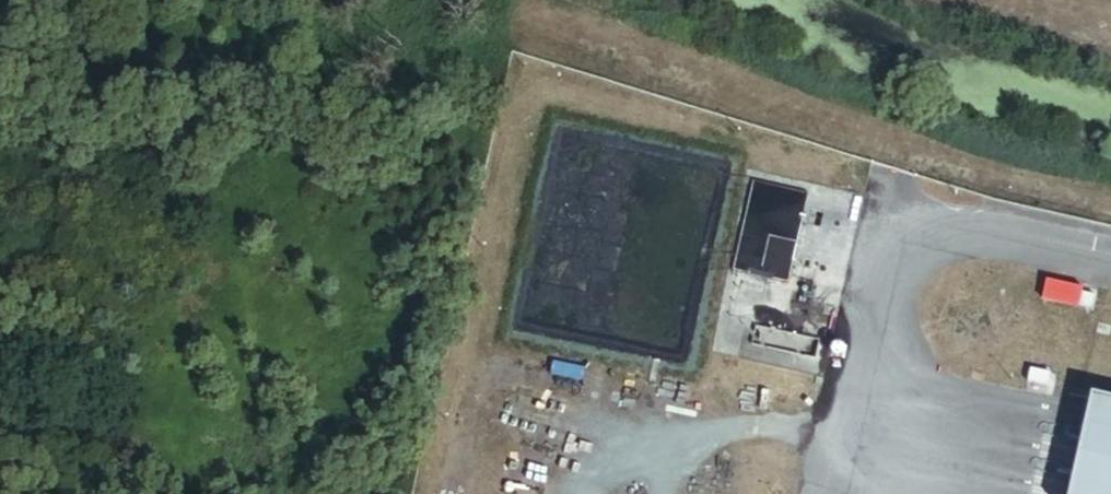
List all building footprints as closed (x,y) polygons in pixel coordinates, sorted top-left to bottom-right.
[(1094,415),(1077,493),(1110,493),(1110,419),(1094,415)]
